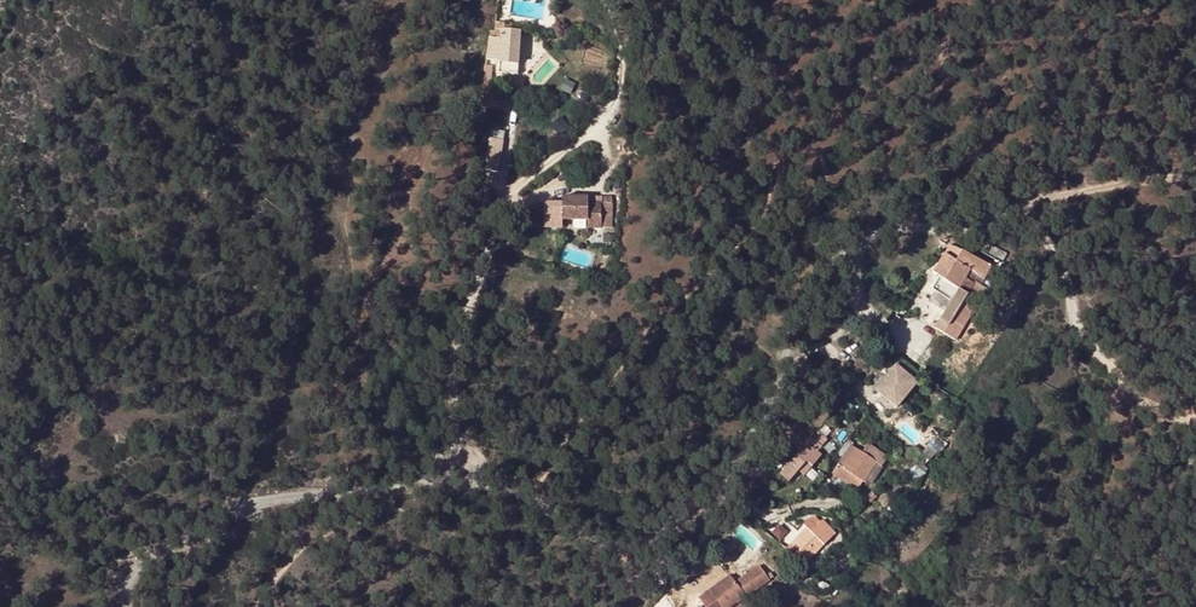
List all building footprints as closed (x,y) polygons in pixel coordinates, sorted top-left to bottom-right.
[(629,22),(636,23),(637,10),(630,9),(629,13),(628,19),(629,22)] [(502,30),(501,30),(499,62),(518,64),(520,32),(502,30)] [(518,64),(499,62),(497,73),(517,74),(518,64)] [(565,78),(560,90),(570,95),(576,83),(565,78)] [(496,82),(489,81),(487,94),(486,109),(511,112),(513,97),(495,95),(496,82)] [(490,129),(491,137),(506,137),(506,129),(490,129)] [(502,171),(506,139),(489,137),(486,169),(502,171)] [(562,196),(562,220),(588,220),(588,229),(601,229),(601,228),(613,228),(613,196),(601,196),(601,202),(588,202),(588,197),(562,196)] [(613,234),(603,234),(602,242),(612,243),(613,234)] [(932,272),(941,279),(955,261),(965,252),(951,245),(932,272)] [(1006,254),(993,247),(989,254),(1003,261),(1006,254)] [(955,261),(941,279),(944,280),(958,290),(953,297),(952,299),(939,321),(948,327),(949,326),(954,328),(979,284),(980,284),(991,266),(965,252),(955,261)] [(958,290),(944,280),(938,289),(953,297),(958,290)] [(895,299),(887,310),(895,316),(903,305),(895,299)] [(927,314),(939,321),(952,299),(944,301),(927,314)] [(880,342),(887,347),(892,342),(886,336),(880,342)] [(876,353),(894,368),(901,358),(887,347),(883,344),(876,353)] [(894,368),(877,389),(898,406),(923,375),(901,358),(894,368)] [(810,439),(781,474),(789,480),(800,468),(803,471),(822,450),(810,439)] [(852,445),(848,442),(842,450),(838,456),(842,459),(850,447),(852,445)] [(861,454),(850,447),(842,459),(835,468),(834,471),(834,473),(835,475),(836,477),(857,491),(864,481),(870,484),(887,459),(867,446),(861,454)] [(909,452),(905,449),(899,456),(903,459),(909,452)] [(897,478),(903,473),(896,466),(891,472),(897,478)] [(912,473),(908,469),(903,473),(907,478),(912,473)] [(907,478),(903,473),(897,478),(892,484),(908,501),(916,487),(907,478)] [(870,503),(876,498),(872,493),(866,499),(870,503)] [(825,546),(836,536),(821,522),(819,524),(814,519),(812,520),(810,520),(804,526),(806,528),(790,545),(786,549),(805,564),(823,545),(825,546)] [(866,531),(854,542),(859,548),(873,539),(866,531)] [(803,567),(792,573),(796,580),(808,574),(803,567)] [(749,588),(763,578),(765,577),(759,570),(741,584),(750,597),(753,594),(749,588)] [(745,597),(729,577),(709,591),(721,606),(731,606),(745,597)] [(768,584),(763,578),(749,588),(753,594),(768,584)] [(709,591),(700,598),(706,606),(721,606),(709,591)]
